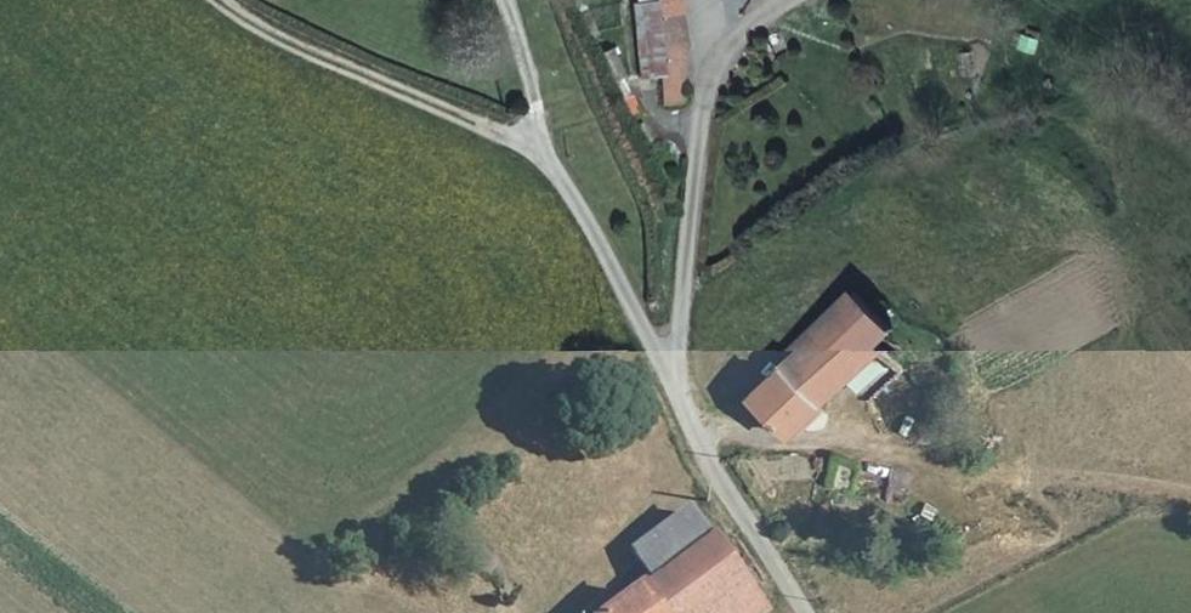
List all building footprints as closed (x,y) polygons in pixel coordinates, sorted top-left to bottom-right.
[(677,97),(674,0),(639,0),(640,18),(623,19),(627,91),(647,90),(649,125),(671,126),(677,97)] [(831,393),(857,414),(886,388),(863,364),(872,353),(840,321),(736,414),(770,450),(831,393)] [(866,515),(865,519),(883,521),(888,491),(871,488),(866,515)] [(653,598),(694,553),(674,527),(628,575),(653,598)] [(694,553),(653,598),(642,611),(640,612),(746,612),(694,553)]
